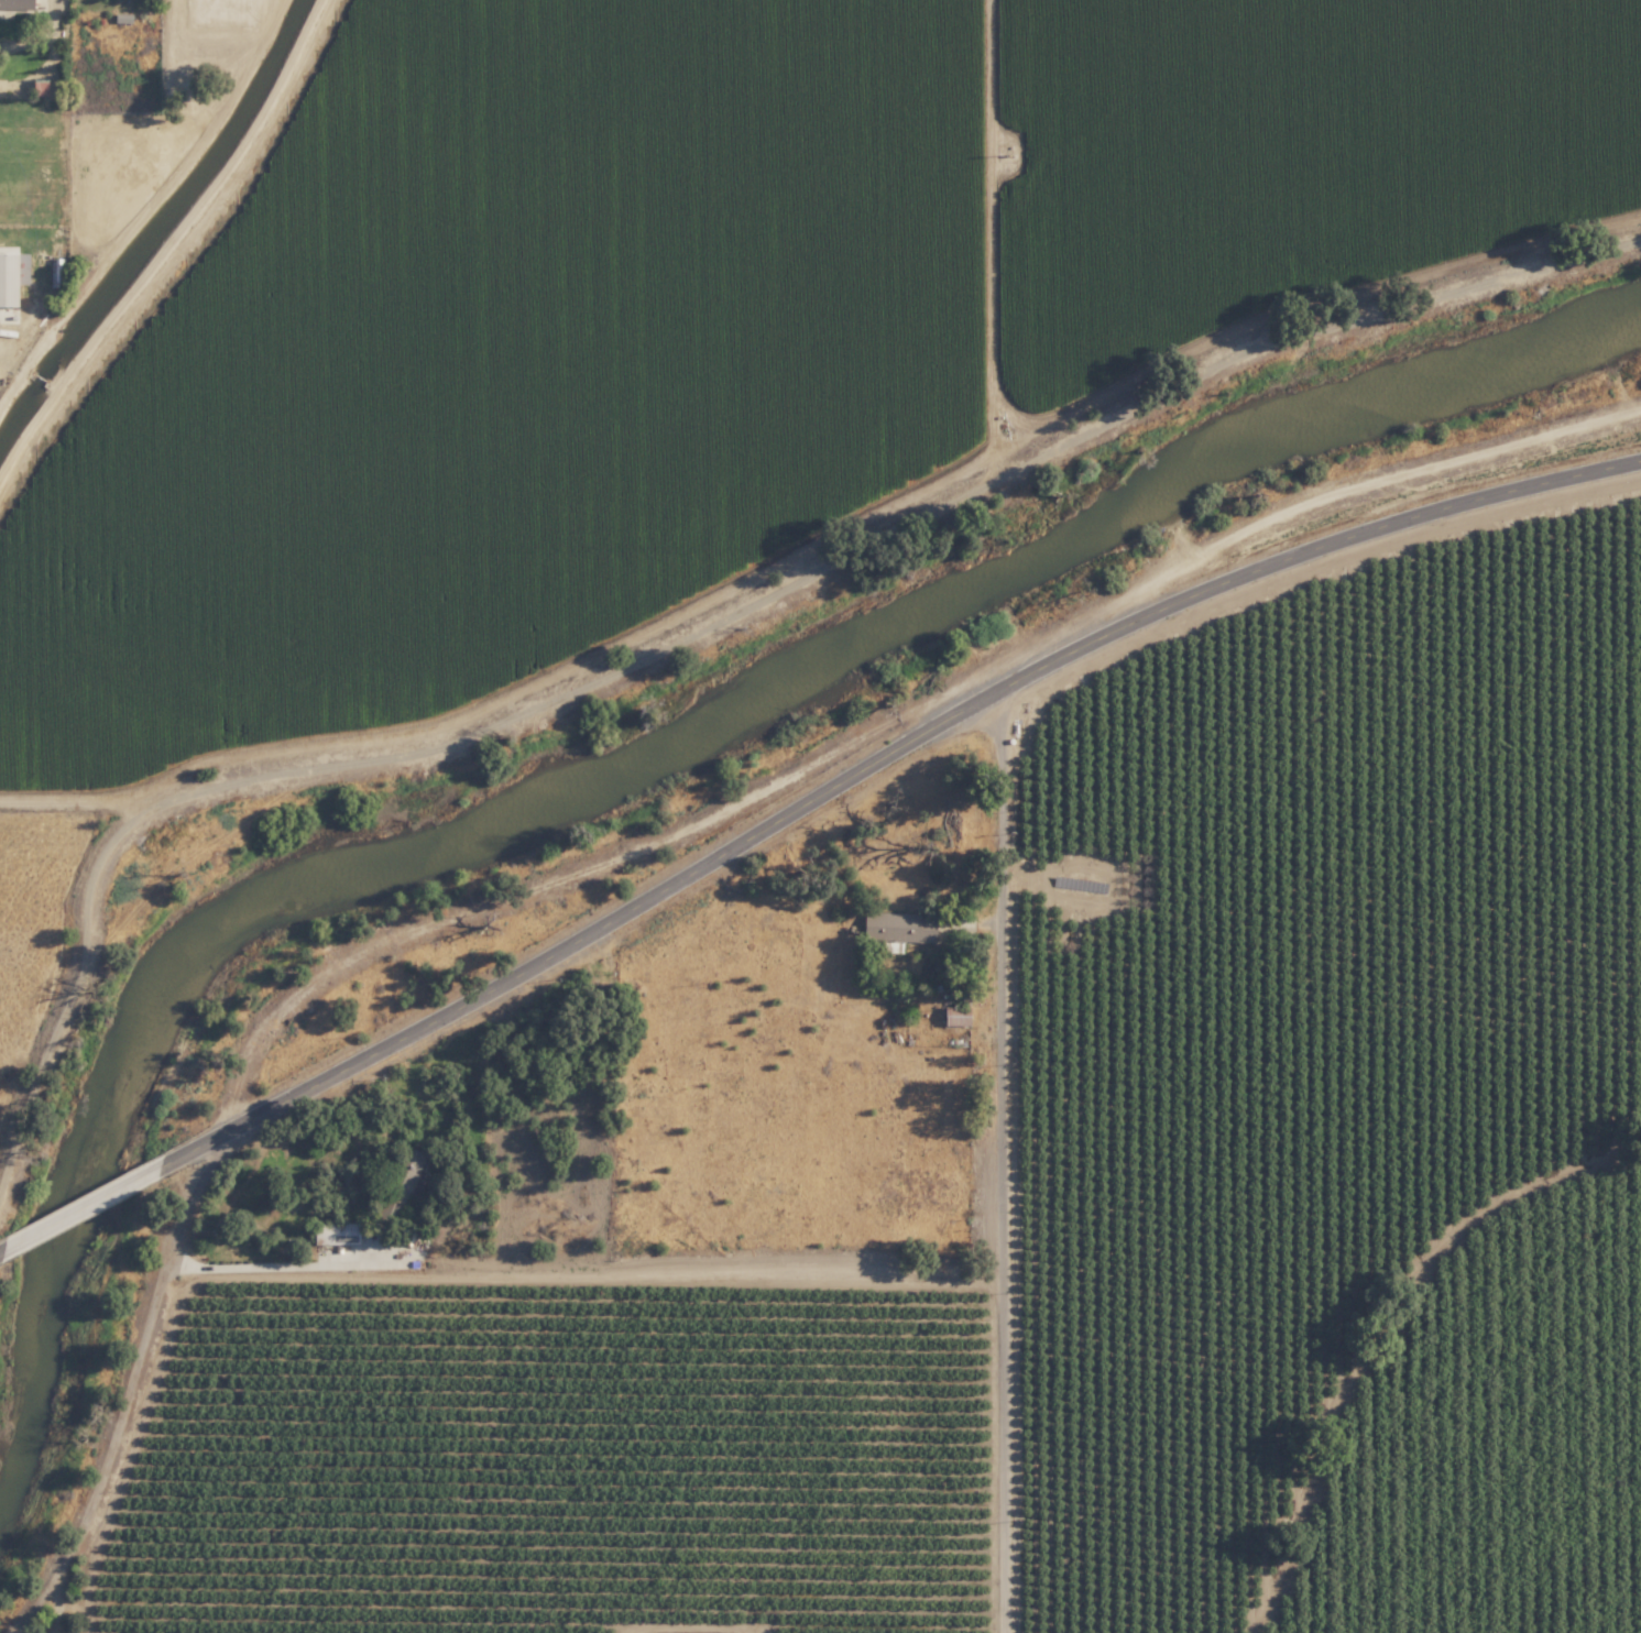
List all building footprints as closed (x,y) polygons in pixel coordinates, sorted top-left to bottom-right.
[(37,10),(37,0),(0,0),(0,9),(37,10)] [(22,307),(22,253),(0,253),(0,307),(22,307)] [(858,913),(858,940),(932,942),(932,915),(858,913)] [(964,1026),(965,1007),(941,1007),(940,1026),(964,1026)]
